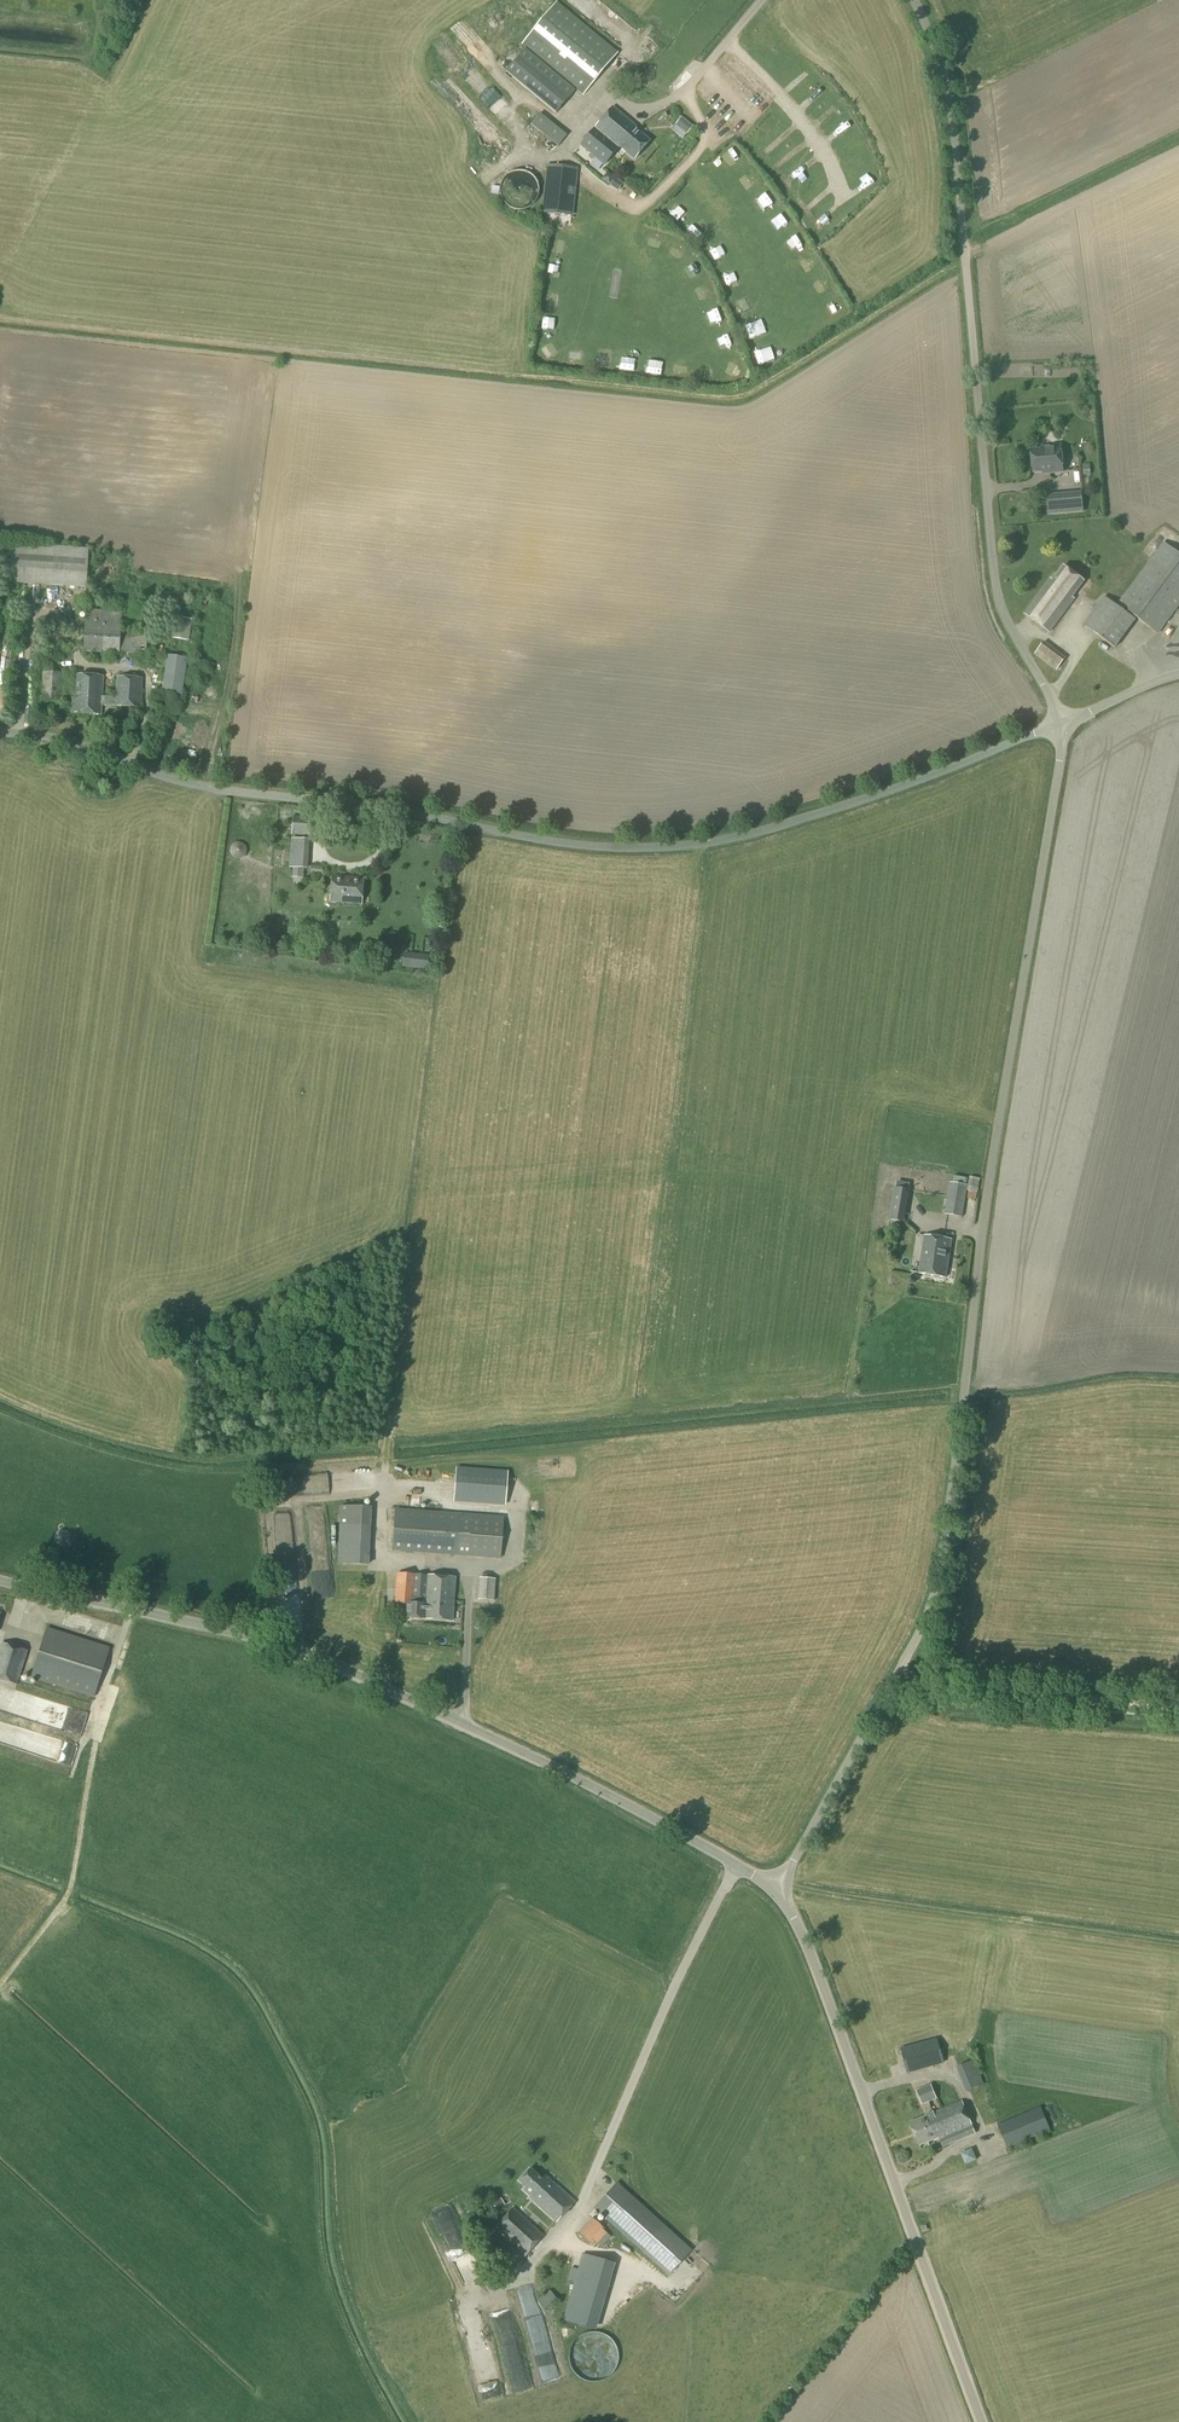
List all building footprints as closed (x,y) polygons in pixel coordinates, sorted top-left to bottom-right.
[(585,13),(597,0),(584,0),(578,7),(585,13)] [(582,96),(616,54),(554,3),(520,45),(582,96)] [(458,33),(467,26),(463,21),(454,28),(458,33)] [(555,114),(573,92),(523,50),(504,73),(555,114)] [(455,80),(443,94),(446,98),(459,84),(455,80)] [(634,128),(611,109),(610,111),(595,129),(619,148),(633,160),(648,142),(633,129),(634,128)] [(536,129),(545,119),(539,114),(531,125),(536,129)] [(687,135),(693,127),(681,118),(675,125),(687,135)] [(579,146),(580,147),(604,167),(616,151),(619,148),(595,129),(592,131),(579,146)] [(566,136),(561,132),(553,142),(558,147),(566,136)] [(573,217),(578,169),(546,165),(541,214),(573,217)] [(519,211),(522,211),(525,210),(528,209),(530,207),(533,205),(535,203),(536,200),(537,197),(538,194),(538,191),(538,188),(537,185),(536,182),(535,180),(533,177),(530,175),(528,174),(525,173),(522,172),(519,172),(516,172),(513,173),(510,174),(507,175),(505,177),(503,180),(501,182),(500,185),(499,188),(499,191),(499,194),(500,197),(501,200),(503,203),(505,205),(507,207),(510,209),(513,210),(516,211),(519,211)] [(793,192),(803,184),(793,172),(783,180),(793,192)] [(617,192),(623,184),(615,178),(609,186),(617,192)] [(807,215),(813,212),(806,200),(800,204),(807,215)] [(820,239),(826,236),(822,224),(816,226),(820,239)] [(695,225),(691,230),(702,239),(706,234),(695,225)] [(650,242),(663,247),(667,235),(654,230),(650,242)] [(555,241),(554,252),(563,252),(564,242),(555,241)] [(680,241),(673,249),(683,258),(690,250),(680,241)] [(721,244),(712,250),(718,259),(727,254),(721,244)] [(839,245),(829,250),(836,262),(846,256),(839,245)] [(803,260),(810,273),(820,267),(813,254),(803,260)] [(699,262),(687,267),(692,278),(704,273),(699,262)] [(698,288),(704,300),(714,295),(708,283),(698,288)] [(561,307),(561,294),(548,294),(547,307),(561,307)] [(704,313),(708,326),(725,321),(721,309),(704,313)] [(754,338),(763,334),(759,325),(749,329),(754,338)] [(724,347),(734,344),(731,334),(721,337),(724,347)] [(776,358),(774,348),(758,352),(761,363),(776,358)] [(573,352),(574,366),(584,366),(584,351),(573,352)] [(603,352),(602,368),(613,369),(614,352),(603,352)] [(625,356),(625,370),(638,370),(638,357),(625,356)] [(665,375),(665,361),(650,361),(650,375),(665,375)] [(729,372),(740,375),(743,364),(732,361),(729,372)] [(714,382),(714,369),(702,369),(702,382),(714,382)] [(1062,472),(1060,447),(1048,448),(1049,450),(1030,451),(1032,473),(1048,471),(1048,473),(1062,472)] [(1048,516),(1083,513),(1081,492),(1047,495),(1048,516)] [(1178,606),(1178,555),(1163,543),(1117,605),(1158,635),(1178,606)] [(88,552),(0,547),(0,563),(10,564),(9,584),(85,589),(88,552)] [(1084,582),(1062,567),(1052,581),(1050,579),(1024,614),(1049,633),(1073,600),(1072,599),(1084,582)] [(1115,649),(1136,620),(1104,597),(1083,625),(1115,649)] [(120,632),(121,612),(85,611),(83,653),(118,655),(146,655),(146,632),(120,632)] [(189,642),(192,621),(174,618),(171,639),(189,642)] [(1056,670),(1065,659),(1044,642),(1035,654),(1056,670)] [(182,696),(187,659),(167,656),(162,693),(182,696)] [(61,698),(62,675),(44,674),(43,697),(61,698)] [(100,706),(101,698),(102,678),(74,676),(73,700),(70,700),(70,714),(99,715),(100,706)] [(101,698),(100,706),(139,708),(141,680),(116,679),(115,698),(101,698)] [(308,836),(309,819),(293,817),(291,835),(308,836)] [(306,868),(307,840),(292,840),(291,867),(293,867),(292,879),(302,879),(303,868),(306,868)] [(360,905),(362,880),(330,877),(328,903),(360,905)] [(428,956),(412,954),(410,969),(427,970),(428,956)] [(950,1186),(945,1215),(962,1217),(967,1186),(966,1186),(967,1178),(953,1176),(952,1184),(950,1184),(950,1186)] [(968,1191),(967,1199),(976,1200),(977,1193),(977,1192),(979,1179),(970,1178),(968,1191)] [(894,1188),(892,1196),(905,1198),(906,1190),(894,1188)] [(903,1207),(891,1205),(888,1221),(901,1223),(903,1207)] [(945,1278),(951,1240),(924,1236),(918,1274),(945,1278)] [(454,1468),(452,1504),(503,1507),(505,1471),(454,1468)] [(369,1566),(371,1507),(339,1506),(337,1565),(369,1566)] [(499,1559),(502,1518),(394,1510),(391,1551),(499,1559)] [(410,1605),(413,1575),(396,1574),(394,1603),(405,1604),(410,1605)] [(410,1605),(405,1604),(404,1618),(451,1622),(455,1579),(413,1575),(410,1605)] [(493,1601),(495,1579),(479,1578),(477,1600),(493,1601)] [(93,1699),(109,1648),(47,1629),(31,1679),(93,1699)] [(123,1642),(122,1630),(113,1630),(113,1642),(123,1642)] [(26,1652),(1,1644),(0,1647),(0,1679),(17,1684),(26,1652)] [(906,2073),(937,2065),(944,2063),(937,2037),(899,2048),(906,2073)] [(969,2049),(954,2055),(959,2067),(956,2068),(966,2092),(984,2085),(969,2049)] [(1055,2073),(1054,2079),(1073,2082),(1074,2076),(1055,2073)] [(919,2103),(933,2097),(929,2086),(915,2092),(919,2103)] [(914,2136),(967,2114),(961,2101),(908,2123),(914,2136)] [(1054,2121),(1060,2119),(1056,2105),(1050,2107),(1054,2121)] [(1007,2149),(1050,2131),(1040,2107),(997,2125),(1007,2149)] [(967,2114),(914,2136),(918,2145),(943,2135),(947,2144),(974,2133),(967,2114)] [(543,2181),(529,2168),(517,2181),(524,2186),(521,2190),(529,2197),(528,2198),(555,2222),(574,2201),(547,2177),(543,2181)] [(984,2189),(993,2185),(988,2176),(980,2179),(984,2189)] [(441,2194),(439,2181),(426,2184),(429,2196),(441,2194)] [(666,2275),(689,2250),(616,2183),(594,2209),(666,2275)] [(524,2257),(543,2237),(512,2208),(493,2229),(524,2257)] [(592,2246),(605,2231),(591,2218),(578,2234),(592,2246)] [(543,2310),(556,2300),(549,2291),(537,2300),(538,2303),(543,2310)] [(555,2374),(560,2361),(545,2356),(540,2369),(555,2374)]
